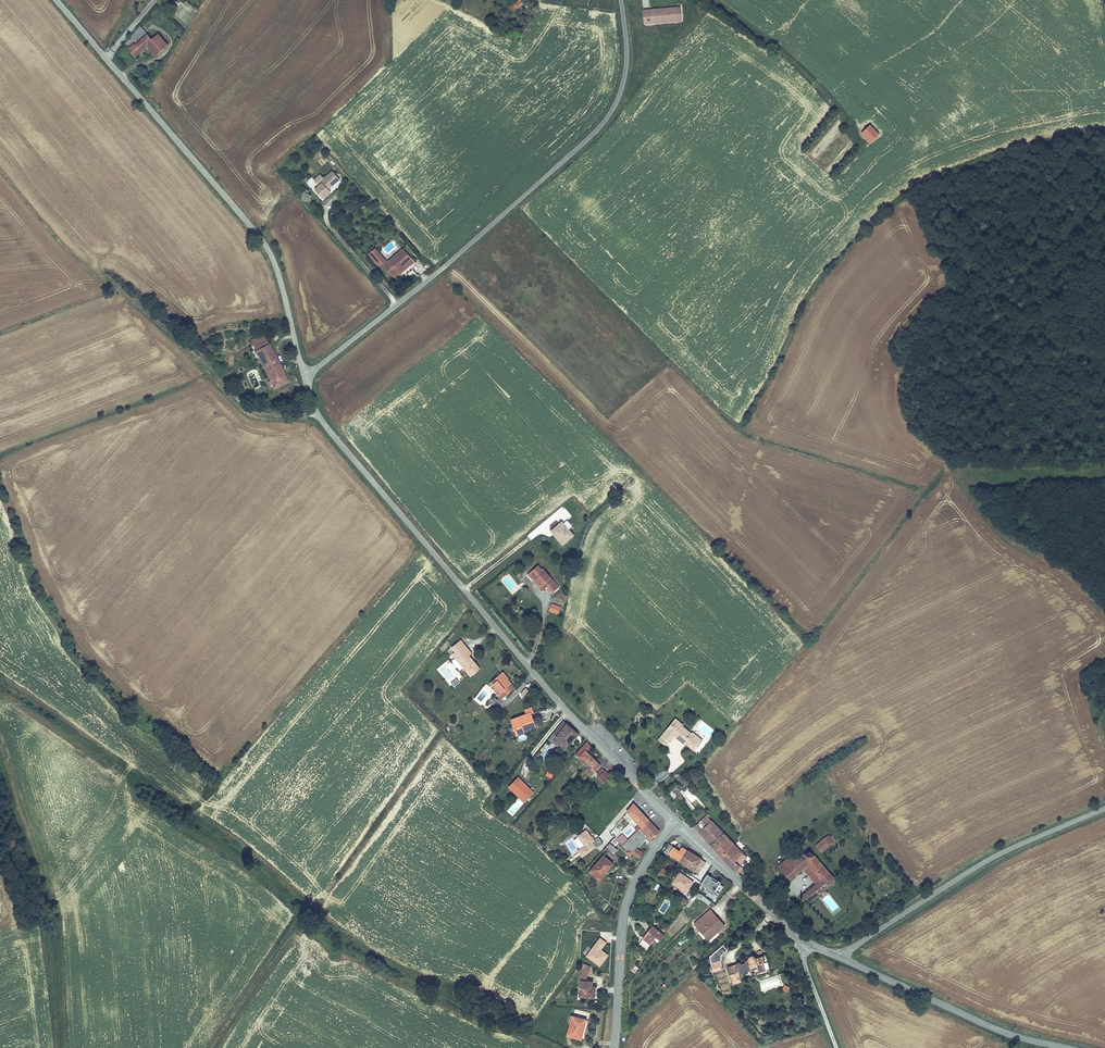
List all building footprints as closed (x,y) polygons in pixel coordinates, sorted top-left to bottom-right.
[(524,0),(515,0),(511,7),(517,11),(524,0)] [(645,25),(659,24),(659,23),(671,22),(671,23),(676,22),(675,7),(670,8),(670,10),(668,10),(668,9),(658,10),(658,9),(643,10),(645,25)] [(157,32),(151,37),(142,28),(126,45),(136,58),(148,47),(157,58),(169,47),(157,32)] [(871,144),(880,134),(871,125),(861,134),(871,144)] [(329,188),(340,179),(333,172),(321,182),(323,184),(315,190),(323,199),(332,192),(329,188)] [(375,248),(368,254),(379,267),(386,261),(375,248)] [(409,264),(410,266),(415,263),(406,252),(403,255),(400,252),(384,265),(393,277),(409,264)] [(410,266),(409,264),(393,277),(395,278),(410,266)] [(412,270),(407,274),(412,280),(417,276),(412,270)] [(250,340),(252,343),(265,336),(264,334),(250,340)] [(252,343),(260,358),(272,351),(265,336),(252,343)] [(275,387),(288,381),(272,351),(260,358),(275,387)] [(574,535),(569,528),(572,526),(567,519),(564,522),(562,520),(550,530),(562,545),(574,535)] [(530,571),(537,580),(535,582),(542,590),(547,586),(552,592),(559,586),(542,567),(541,568),(538,565),(530,571)] [(528,573),(535,582),(537,580),(530,571),(528,573)] [(559,614),(561,606),(551,603),(549,611),(559,614)] [(461,639),(455,643),(458,647),(459,646),(459,647),(464,643),(461,639)] [(459,646),(458,647),(455,643),(451,646),(455,651),(452,653),(455,657),(463,667),(470,676),(480,668),(469,655),(472,652),(464,643),(459,647),(459,646)] [(463,667),(455,657),(452,660),(460,670),(463,667)] [(491,682),(499,692),(498,693),(497,694),(500,698),(515,686),(507,677),(506,679),(501,673),(491,682)] [(448,680),(452,688),(459,684),(454,677),(448,680)] [(498,693),(499,692),(491,682),(489,683),(498,693)] [(523,731),(522,728),(534,723),(530,711),(511,718),(517,734),(523,732),(523,731)] [(682,725),(683,724),(675,717),(658,739),(666,745),(674,735),(682,725)] [(549,737),(564,749),(578,732),(564,719),(549,737)] [(685,744),(686,743),(694,750),(703,739),(692,731),(691,732),(682,725),(674,735),(685,744)] [(586,741),(575,753),(588,766),(594,771),(601,764),(587,750),(591,746),(586,741)] [(545,758),(553,750),(550,747),(542,755),(545,758)] [(585,770),(591,775),(594,771),(588,766),(585,770)] [(602,784),(610,774),(604,769),(604,770),(601,767),(596,773),(599,775),(596,778),(602,784)] [(534,791),(518,776),(509,786),(525,800),(534,791)] [(679,787),(669,793),(674,799),(677,797),(680,802),(684,799),(680,795),(683,793),(679,787)] [(652,838),(660,830),(634,802),(625,809),(639,824),(641,826),(649,834),(652,838)] [(694,826),(721,855),(734,843),(724,832),(711,819),(711,820),(706,815),(694,826)] [(649,834),(641,826),(637,829),(621,844),(631,850),(635,846),(646,836),(649,834)] [(596,847),(592,841),(594,840),(586,830),(577,836),(584,845),(577,850),(582,857),(596,847)] [(828,834),(825,837),(831,843),(835,840),(831,835),(830,836),(828,834)] [(821,852),(831,843),(825,837),(815,845),(821,852)] [(606,846),(615,854),(618,849),(610,842),(606,846)] [(671,854),(682,861),(689,850),(685,847),(683,851),(672,843),(665,852),(669,856),(671,854)] [(740,865),(748,857),(734,843),(721,855),(738,874),(743,868),(740,865)] [(639,858),(643,852),(635,846),(631,850),(630,851),(639,858)] [(803,893),(811,902),(819,895),(825,889),(837,879),(810,849),(805,853),(804,852),(797,858),(783,870),(791,879),(803,868),(808,864),(821,878),(816,883),(803,893)] [(682,861),(688,865),(695,854),(689,850),(682,861)] [(792,853),(778,865),(783,870),(797,858),(792,853)] [(614,862),(604,854),(599,860),(608,868),(614,862)] [(695,854),(688,865),(695,870),(699,864),(703,858),(695,854)] [(699,864),(703,867),(707,861),(703,858),(699,864)] [(608,868),(599,860),(591,869),(601,877),(608,868)] [(675,863),(669,860),(665,865),(671,868),(675,863)] [(695,870),(699,872),(703,867),(699,864),(695,870)] [(803,868),(816,883),(821,878),(808,864),(803,868)] [(662,867),(657,875),(663,878),(668,871),(662,867)] [(686,893),(694,881),(680,871),(671,883),(686,893)] [(719,881),(709,874),(702,884),(706,887),(704,890),(716,899),(724,887),(721,884),(722,882),(720,880),(719,881)] [(829,893),(825,889),(819,895),(822,899),(829,893)] [(699,894),(697,898),(708,905),(711,901),(699,894)] [(689,900),(683,895),(679,900),(686,904),(689,900)] [(710,908),(694,922),(709,939),(725,925),(710,908)] [(659,939),(664,934),(652,924),(642,938),(643,938),(638,944),(646,950),(656,936),(659,939)] [(600,937),(585,957),(599,968),(609,955),(601,950),(607,943),(600,937)] [(742,978),(740,971),(754,968),(755,972),(766,969),(763,960),(765,960),(763,954),(757,956),(757,955),(756,955),(755,954),(754,954),(754,953),(752,953),(751,954),(750,954),(749,955),(748,956),(748,957),(748,958),(736,961),(736,963),(727,965),(731,981),(732,981),(740,978),(742,978)] [(720,958),(710,961),(713,971),(723,968),(720,958)] [(591,966),(584,963),(579,976),(586,979),(591,966)] [(635,974),(639,969),(634,966),(631,971),(635,974)] [(580,979),(579,996),(595,997),(596,985),(593,985),(593,979),(580,979)] [(581,1039),(587,1018),(572,1014),(566,1035),(581,1039)]
